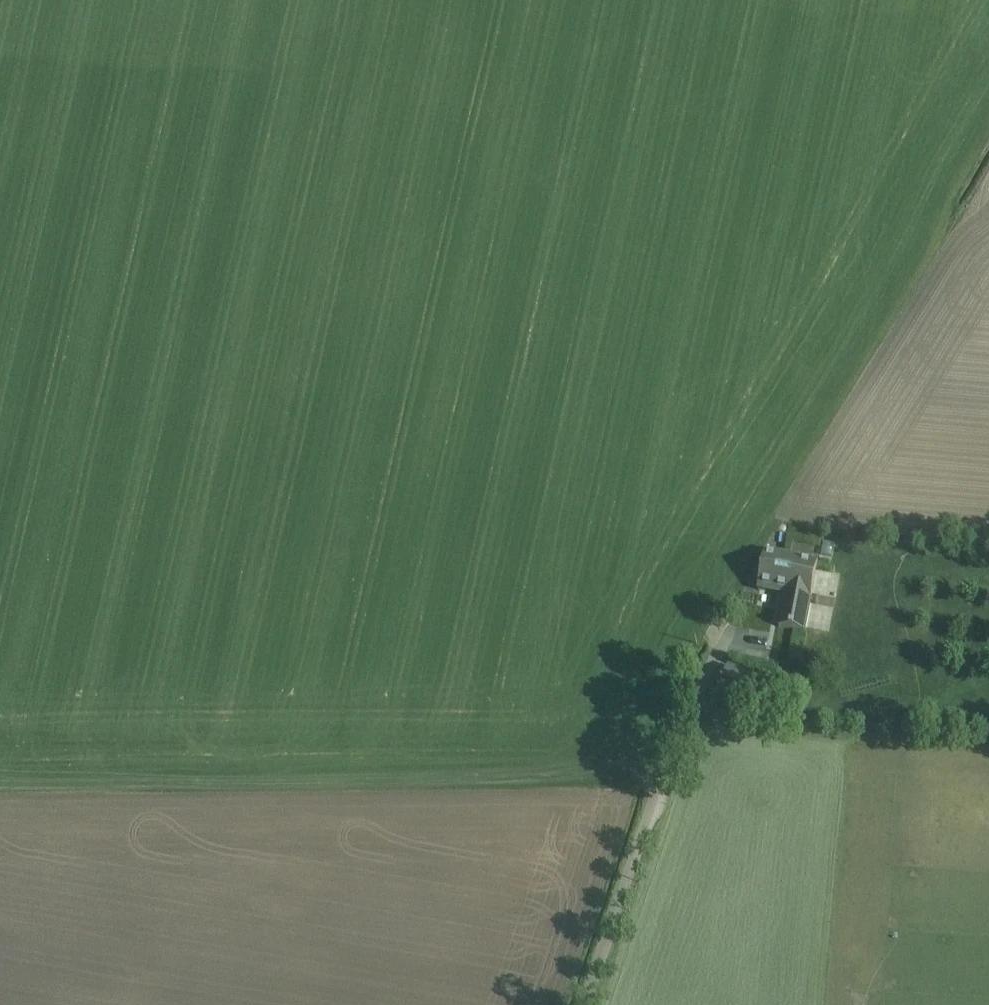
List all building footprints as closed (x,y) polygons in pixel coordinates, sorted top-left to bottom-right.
[(816,569),(761,560),(756,592),(782,596),(776,633),(804,638),(816,569)] [(773,682),(732,665),(715,702),(756,720),(773,682)] [(849,992),(848,1004),(861,1004),(862,992),(849,992)]
